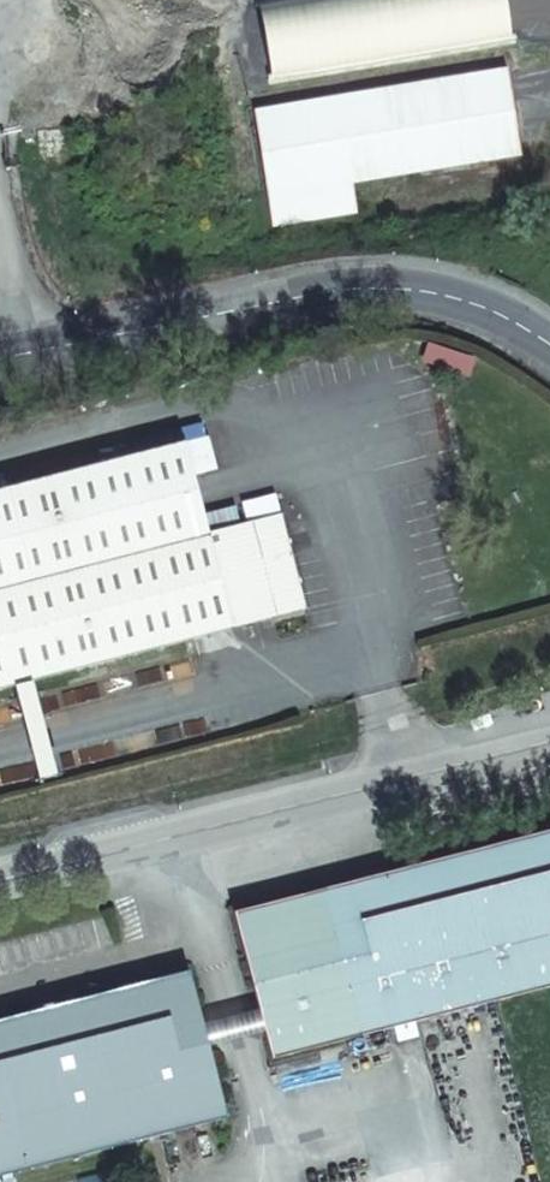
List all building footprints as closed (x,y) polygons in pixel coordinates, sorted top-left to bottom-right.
[(356,184),(523,149),(505,64),(254,117),(278,232),(362,213),(356,184)] [(474,360),(425,344),(419,364),(468,380),(474,360)] [(11,424),(0,427),(0,442),(14,438),(11,424)] [(315,606),(290,512),(219,531),(196,440),(0,490),(0,688),(315,606)] [(239,909),(265,1007),(271,1027),(278,1055),(549,985),(549,829),(239,909)] [(231,1112),(213,1042),(207,1022),(193,967),(0,1016),(0,1172),(231,1112)] [(265,1007),(207,1022),(213,1042),(271,1027),(265,1007)]
